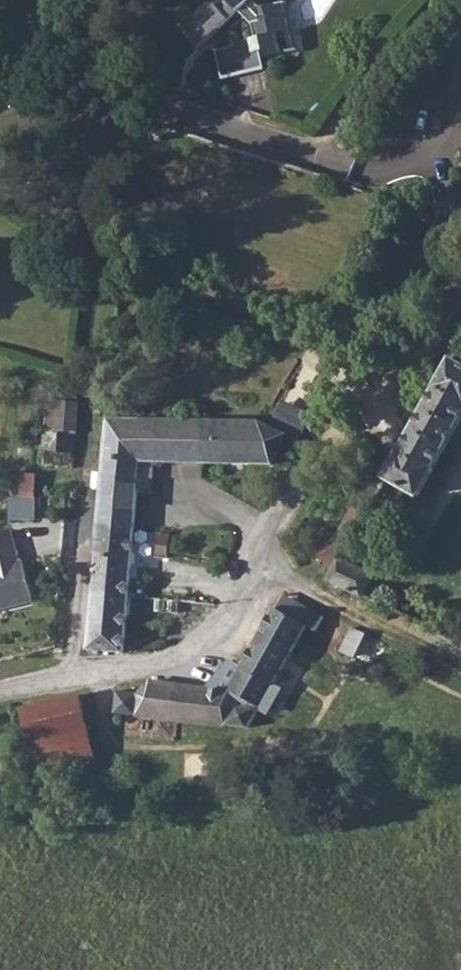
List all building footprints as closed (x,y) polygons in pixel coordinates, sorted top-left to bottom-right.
[(259,4),(255,0),(226,0),(218,8),(213,4),(184,32),(200,50),(212,40),(217,44),(215,48),(223,78),(265,68),(261,54),(266,53),(267,59),(293,53),(281,3),(262,9),(259,4)] [(383,478),(419,498),(436,468),(436,465),(460,421),(460,363),(453,359),(451,358),(400,449),(399,450),(384,477),(383,478)] [(47,401),(43,453),(73,455),(78,402),(47,401)] [(96,531),(91,595),(129,597),(141,462),(205,464),(206,419),(107,418),(102,472),(100,491),(96,531)] [(206,419),(205,464),(273,466),(288,435),(259,420),(206,419)] [(91,491),(100,491),(102,472),(93,472),(91,491)] [(13,474),(11,487),(36,490),(37,475),(13,474)] [(33,602),(21,561),(17,561),(8,533),(0,535),(0,612),(33,602)] [(333,568),(326,580),(363,599),(374,576),(339,558),(333,568)] [(91,595),(86,651),(125,654),(129,597),(91,595)] [(307,624),(298,619),(274,606),(239,668),(227,661),(214,677),(219,679),(213,688),(206,687),(148,680),(136,693),(117,691),(114,713),(136,716),(137,718),(224,729),(226,725),(247,728),(271,688),(290,697),(306,670),(287,659),(307,624)] [(351,627),(341,652),(353,658),(359,645),(365,633),(351,627)] [(87,693),(25,702),(35,772),(98,762),(87,693)] [(175,731),(174,738),(184,740),(185,732),(175,731)]
